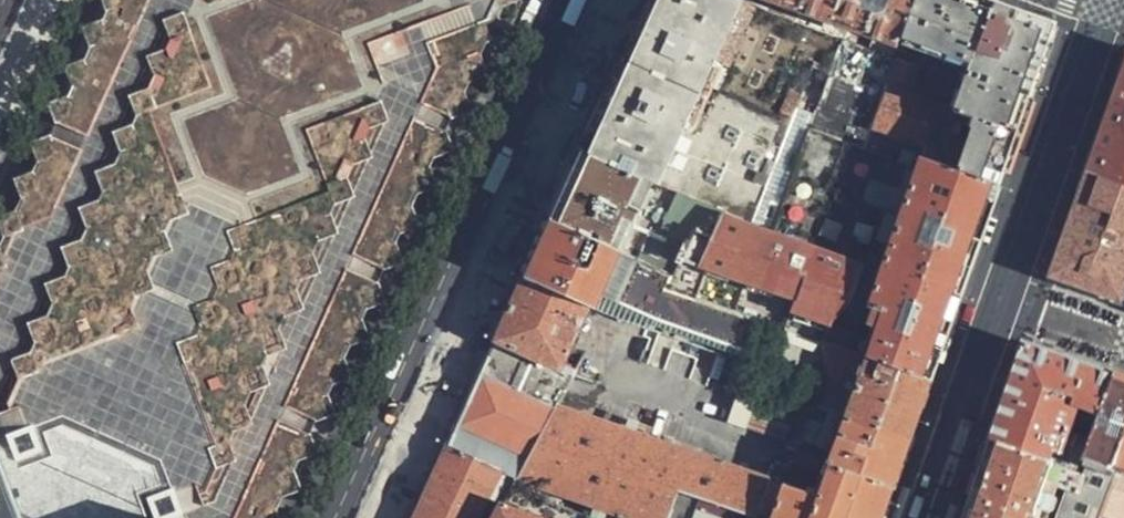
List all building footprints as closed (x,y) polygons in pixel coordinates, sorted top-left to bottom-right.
[(278,505),(284,492),(303,485),(295,466),(300,455),(319,447),(311,428),(317,416),(336,408),(329,389),(333,379),(352,372),(345,352),(350,340),(369,332),(362,312),(367,302),(386,295),(378,276),(384,261),(403,256),(396,235),(400,226),(419,219),(411,200),(417,186),(437,179),(429,159),(434,148),(453,143),(451,139),(445,122),(451,109),(466,105),(470,103),(468,98),(462,83),(467,73),(481,69),(485,67),(479,46),(484,34),(503,28),(501,23),(495,9),(498,0),(101,0),(106,12),(101,23),(90,26),(82,28),(84,34),(90,49),(83,63),(70,66),(64,67),(67,74),(72,87),(67,99),(55,102),(48,103),(55,125),(49,138),(31,142),(32,147),(37,165),(33,173),(19,178),(14,180),(21,202),(15,214),(0,219),(0,231),(3,241),(0,249),(0,472),(19,517),(283,517),(278,505)] [(641,21),(591,135),(731,200),(764,216),(829,33),(763,9),(749,3),(743,0),(650,0),(641,21)] [(749,3),(763,9),(766,0),(750,0),(749,3)] [(834,18),(840,0),(781,0),(834,18)] [(995,0),(914,0),(901,36),(973,62),(956,109),(913,95),(923,67),(849,40),(821,123),(998,185),(1006,163),(1027,105),(1056,22),(1020,9),(995,0)] [(834,18),(899,42),(901,36),(914,0),(840,0),(834,18)] [(1092,171),(1123,183),(1123,79),(1115,105),(1092,171)] [(835,344),(930,378),(974,254),(998,185),(821,123),(785,225),(865,261),(883,269),(867,307),(875,311),(868,326),(878,330),(874,342),(828,325),(822,339),(835,344)] [(731,200),(591,135),(573,174),(552,220),(624,252),(676,275),(698,222),(704,224),(709,214),(725,216),(731,200)] [(1123,303),(1123,183),(1092,171),(1074,222),(1054,279),(1123,303)] [(764,216),(731,200),(725,216),(709,214),(704,224),(698,222),(676,275),(671,285),(756,324),(787,338),(773,373),(818,393),(835,344),(822,339),(828,325),(834,310),(848,297),(865,261),(785,225),(764,216)] [(624,252),(552,220),(542,242),(528,275),(590,306),(593,301),(601,304),(624,252)] [(676,275),(624,252),(601,304),(615,309),(619,300),(654,320),(671,285),(676,275)] [(493,352),(483,373),(563,403),(572,386),(579,372),(565,364),(591,306),(590,306),(528,275),(521,291),(493,352)] [(756,324),(671,285),(654,320),(743,356),(756,324)] [(593,301),(590,306),(591,306),(598,310),(601,304),(593,301)] [(601,304),(598,310),(605,312),(612,316),(615,309),(601,304)] [(816,399),(911,433),(923,398),(930,378),(835,344),(818,393),(816,399)] [(1086,477),(1121,380),(1029,348),(1018,381),(996,445),(1076,473),(1086,477)] [(468,406),(449,446),(504,470),(527,480),(547,439),(563,403),(483,373),(468,406)] [(781,445),(786,447),(804,398),(750,378),(731,430),(780,448),(781,445)] [(1121,380),(1086,477),(1076,473),(1070,489),(1060,517),(1107,517),(1123,469),(1123,381),(1121,380)] [(895,477),(911,433),(816,399),(797,451),(831,461),(827,473),(793,461),(788,471),(774,466),(770,476),(757,510),(763,513),(778,517),(881,517),(895,477)] [(770,476),(563,403),(547,439),(646,473),(681,486),(689,488),(757,510),(770,476)] [(547,439),(527,480),(629,517),(646,473),(547,439)] [(1076,473),(996,445),(971,514),(970,517),(1045,517),(1057,484),(1070,489),(1076,473)] [(417,517),(483,517),(504,470),(449,446),(430,489),(417,517)] [(1107,517),(1123,517),(1123,469),(1107,517)] [(0,472),(0,517),(19,517),(0,472)] [(646,473),(629,517),(631,517),(670,517),(681,486),(646,473)] [(689,488),(681,486),(670,517),(679,517),(689,488)] [(763,513),(757,510),(689,488),(679,517),(761,517),(763,513)] [(509,491),(496,517),(588,517),(509,491)]
